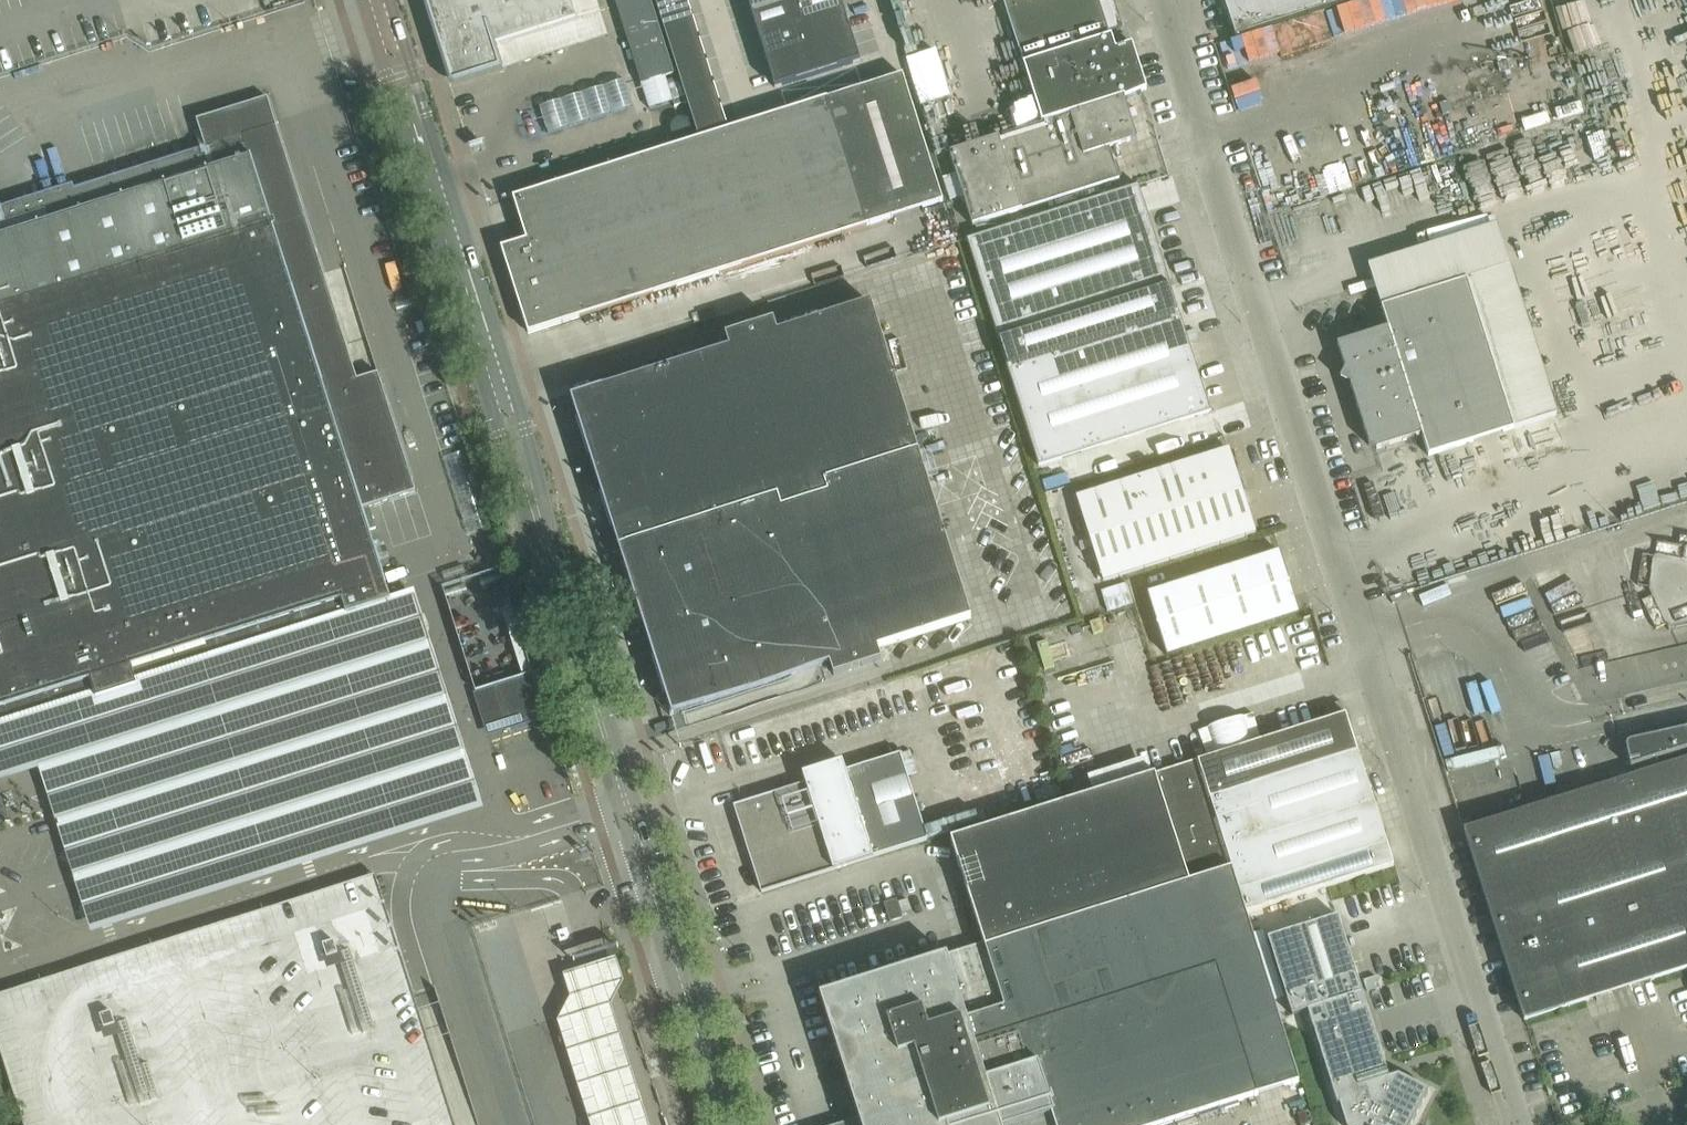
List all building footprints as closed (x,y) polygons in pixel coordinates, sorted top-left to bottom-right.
[(449,83),(455,86),(504,71),(496,46),(577,20),(571,0),(423,0),(449,83)] [(577,20),(496,46),(504,71),(598,42),(609,38),(597,0),(571,0),(577,20)] [(642,86),(667,78),(674,75),(651,0),(614,0),(642,86)] [(688,0),(672,0),(656,5),(663,27),(694,17),(688,0)] [(794,0),(747,0),(752,15),(794,2),(794,0)] [(841,0),(800,0),(794,2),(802,25),(844,12),(841,0)] [(1024,66),(1107,39),(1106,35),(1123,30),(1114,0),(1111,0),(1097,4),(1096,0),(1003,0),(1024,66)] [(1236,40),(1362,0),(1223,0),(1236,40)] [(802,25),(794,2),(752,15),(759,39),(802,25)] [(852,35),(844,12),(802,25),(809,48),(852,35)] [(701,40),(694,17),(663,27),(670,49),(701,40)] [(809,48),(802,25),(759,39),(766,62),(809,48)] [(860,62),(859,59),(852,35),(809,48),(818,76),(860,62)] [(1138,140),(1135,134),(1136,134),(1125,101),(1148,92),(1144,80),(1133,45),(1117,51),(1112,37),(1112,38),(1024,66),(1042,124),(949,154),(956,176),(944,180),(951,202),(963,198),(973,228),(1120,181),(1110,149),(1138,140)] [(708,62),(701,40),(670,49),(677,71),(708,62)] [(818,76),(809,48),(766,62),(774,85),(775,89),(818,76)] [(715,84),(708,62),(677,71),(680,79),(684,93),(715,84)] [(527,241),(502,249),(529,335),(867,228),(867,227),(943,203),(903,76),(827,100),(729,131),(699,140),(698,140),(514,199),(527,241)] [(667,78),(642,86),(650,111),(663,107),(675,103),(668,83),(667,78)] [(688,105),(680,79),(668,83),(675,103),(676,108),(688,105)] [(625,82),(540,108),(548,134),(633,108),(625,82)] [(722,106),(715,84),(684,93),(691,116),(722,106)] [(417,493),(379,374),(358,381),(268,98),(197,121),(206,149),(75,191),(74,186),(0,209),(0,727),(66,706),(74,703),(76,707),(83,705),(170,677),(169,673),(293,634),(392,602),(380,565),(381,564),(378,554),(377,555),(370,532),(376,530),(369,508),(417,493)] [(729,131),(722,106),(691,116),(699,140),(729,131)] [(693,136),(694,132),(694,128),(692,125),(690,122),(686,120),(682,119),(678,120),(675,122),(672,125),(671,129),(671,133),(672,136),(674,140),(677,142),(681,143),(685,143),(688,141),(691,139),(693,136)] [(1139,187),(968,242),(1008,368),(1051,354),(1178,314),(1170,288),(1170,287),(1146,212),(1140,192),(1139,187)] [(1388,330),(1337,346),(1345,369),(1346,370),(1340,380),(1351,386),(1351,387),(1370,448),(1370,447),(1377,451),(1422,437),(1429,458),(1515,431),(1467,281),(1383,308),(1382,309),(1388,330)] [(573,400),(630,580),(673,715),(830,665),(834,677),(882,662),(878,650),(971,620),(929,486),(871,305),(778,334),(773,318),(725,333),(730,350),(573,400)] [(1210,414),(1209,410),(1178,314),(1008,368),(1039,468),(1210,414)] [(1197,457),(1230,447),(1226,436),(1194,446),(1197,457)] [(1239,482),(1236,472),(1229,451),(1077,499),(1104,583),(1256,535),(1242,493),(1246,492),(1242,481),(1239,482)] [(1280,553),(1148,595),(1167,657),(1299,615),(1280,553)] [(498,571),(447,586),(466,650),(516,635),(498,571)] [(40,774),(90,935),(482,812),(415,595),(392,602),(169,673),(170,677),(83,705),(76,707),(74,703),(66,706),(0,727),(0,786),(40,774)] [(534,676),(495,688),(508,732),(548,719),(534,676)] [(1326,708),(1329,718),(1344,713),(1341,703),(1326,708)] [(1346,715),(1198,762),(1210,800),(1246,914),(1394,867),(1346,715)] [(1625,748),(1625,749),(1626,752),(1630,769),(1686,751),(1686,729),(1629,742),(1628,743),(1626,744),(1626,746),(1625,747),(1625,748)] [(815,771),(818,781),(735,808),(762,894),(917,845),(928,841),(901,755),(846,772),(843,762),(815,771)] [(1096,792),(1154,772),(1149,757),(1091,777),(1096,792)] [(1464,831),(1524,1022),(1686,971),(1686,760),(1464,831)] [(1300,1083),(1246,914),(1210,800),(1197,762),(951,840),(987,955),(950,967),(947,957),(820,997),(837,1048),(840,1059),(852,1098),(859,1120),(844,1124),(1168,1124),(1300,1083)] [(386,917),(373,877),(0,993),(0,1082),(13,1124),(450,1124),(386,917)] [(897,900),(884,904),(890,923),(903,919),(897,900)] [(1429,1092),(1399,1076),(1389,1079),(1338,917),(1268,940),(1293,1017),(1308,1012),(1337,1106),(1339,1105),(1346,1124),(1412,1124),(1429,1092)] [(562,979),(570,1002),(559,1027),(591,1124),(650,1124),(611,1007),(626,985),(618,962),(569,977),(562,979)] [(1377,978),(1364,982),(1367,993),(1380,989),(1377,978)]
